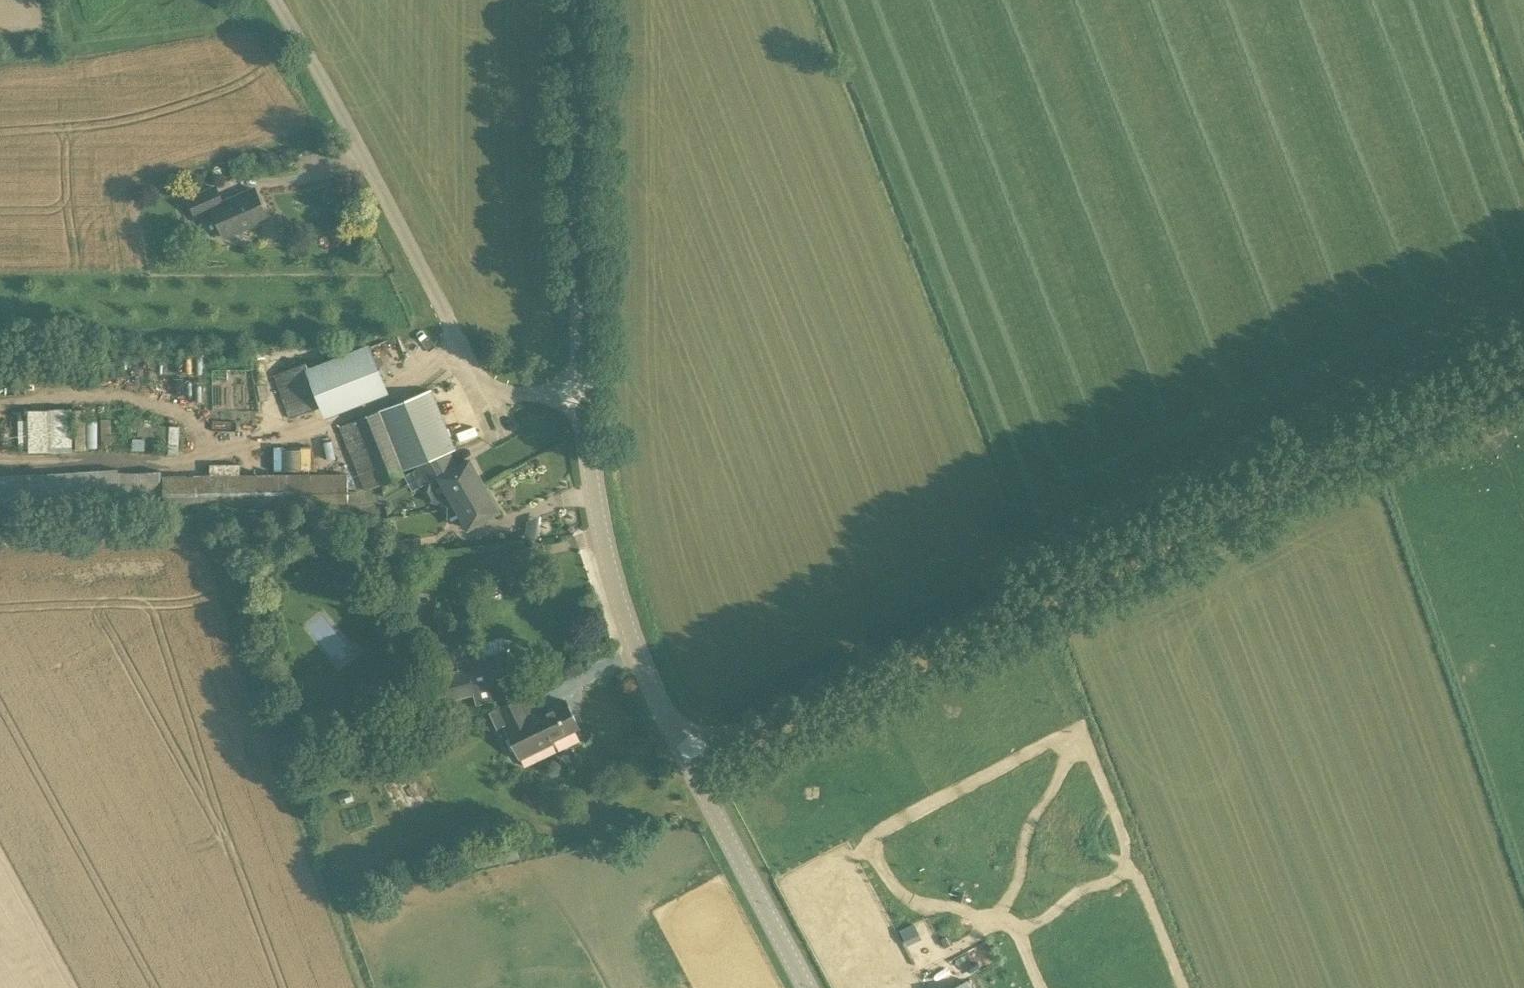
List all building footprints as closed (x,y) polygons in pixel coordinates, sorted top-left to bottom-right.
[(210,208),(223,237),(266,218),(253,188),(221,202),(214,187),(187,199),(194,215),(210,208)] [(389,392),(371,343),(306,367),(305,363),(272,375),(289,418),(321,406),(324,416),(389,392)] [(395,470),(414,463),(448,450),(452,448),(430,391),(339,426),(364,491),(399,478),(395,470)] [(82,406),(18,407),(18,449),(95,449),(94,418),(82,419),(82,406)] [(109,418),(96,418),(96,444),(109,444),(109,418)] [(130,422),(129,449),(164,450),(165,423),(130,422)] [(166,424),(165,453),(179,453),(180,425),(166,424)] [(323,431),(327,450),(341,447),(337,428),(323,431)] [(431,506),(442,508),(483,486),(469,460),(457,467),(448,450),(414,463),(429,489),(426,496),(431,506)] [(164,480),(165,514),(348,511),(348,478),(164,480)] [(497,511),(483,486),(442,508),(446,516),(457,511),(467,528),(497,511)] [(477,704),(495,699),(518,693),(506,649),(483,656),(483,654),(456,661),(459,670),(429,678),(436,703),(474,693),(477,704)] [(501,739),(508,736),(519,759),(553,742),(553,741),(579,728),(566,700),(525,720),(518,704),(490,718),(501,739)] [(966,980),(950,987),(971,987),(966,980)]
